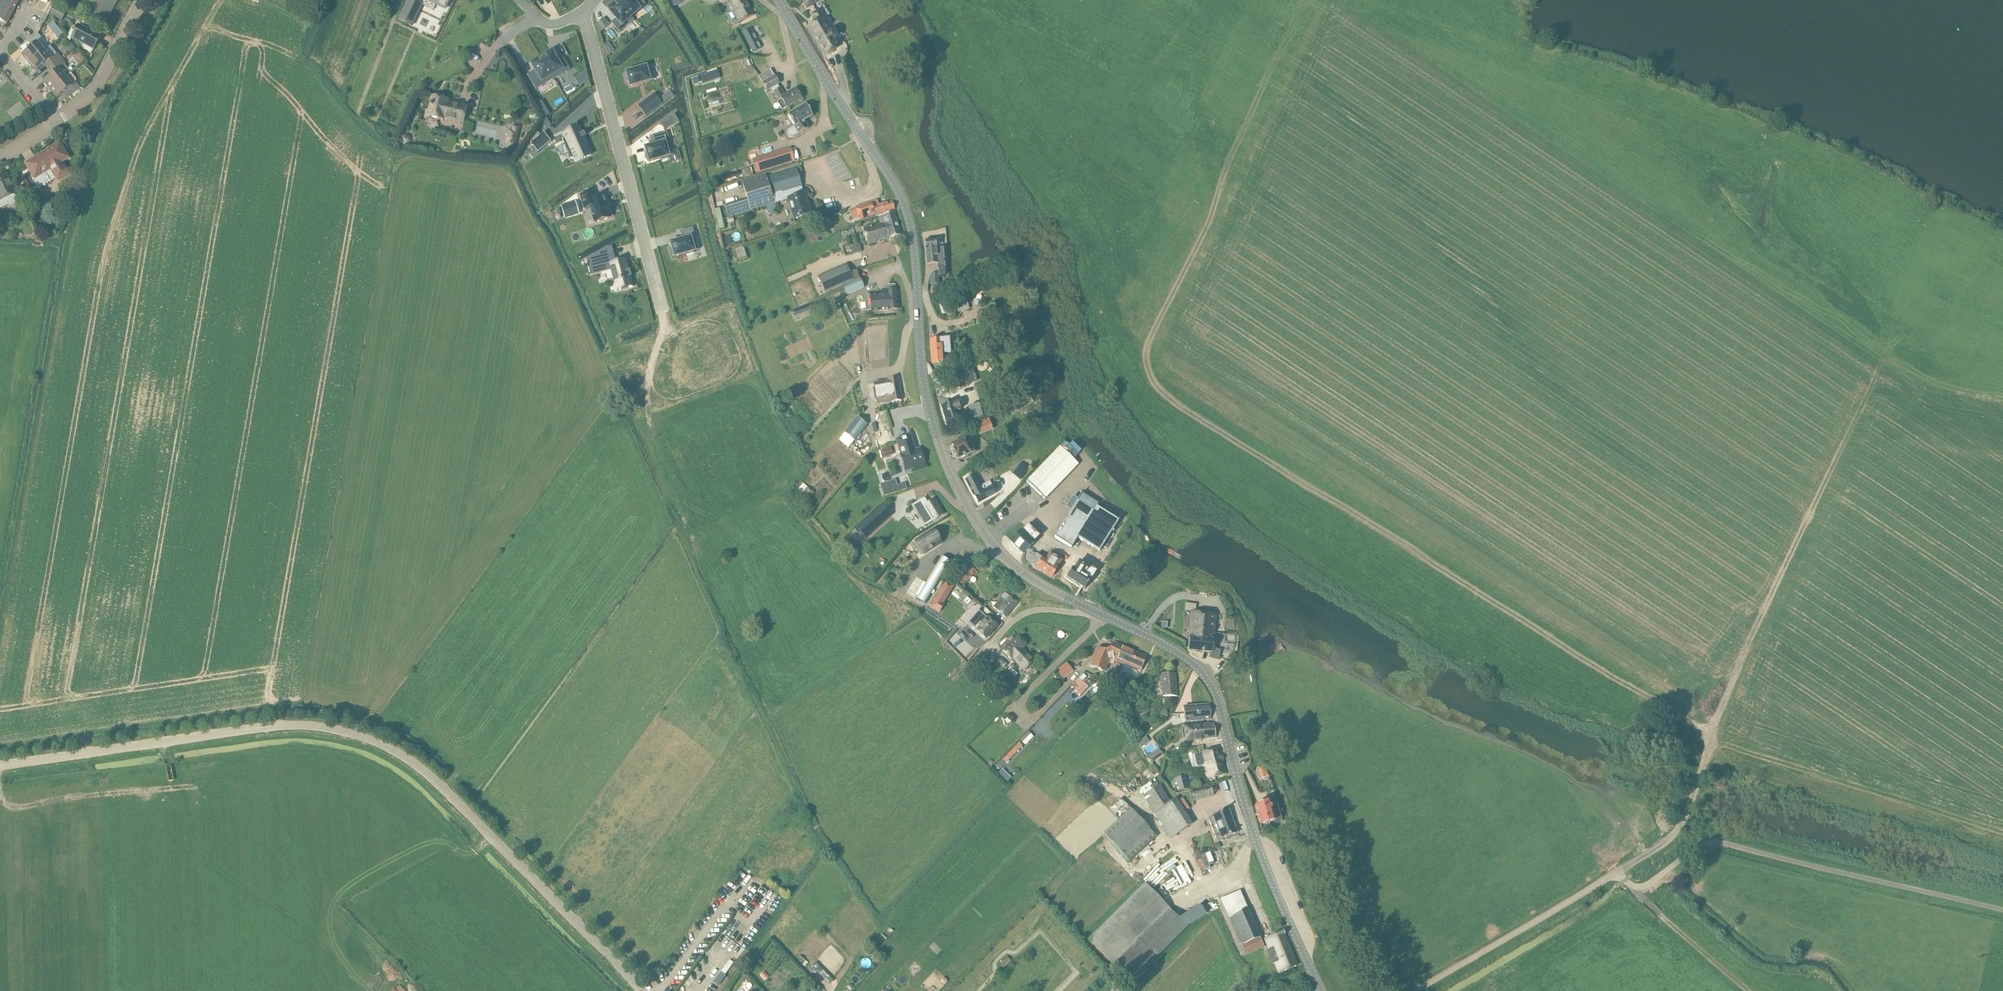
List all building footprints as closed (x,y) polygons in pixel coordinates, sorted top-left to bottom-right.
[(7,24),(20,0),(0,0),(0,20),(7,24)] [(106,22),(118,0),(97,0),(90,14),(106,22)] [(418,13),(422,4),(413,0),(409,0),(399,19),(412,25),(418,13)] [(448,4),(450,0),(427,0),(445,9),(448,4)] [(608,9),(616,18),(611,23),(619,32),(634,20),(631,16),(617,0),(616,0),(608,6),(610,8),(608,9)] [(631,16),(645,4),(642,0),(617,0),(631,16)] [(670,3),(673,9),(676,8),(676,7),(677,10),(685,5),(683,2),(682,3),(680,0),(675,0),(670,3)] [(746,0),(732,0),(738,10),(734,12),(739,22),(754,15),(746,0)] [(50,14),(62,20),(66,13),(54,7),(50,14)] [(838,48),(834,40),(834,39),(835,39),(835,38),(835,37),(836,37),(836,36),(836,35),(835,34),(835,33),(834,33),(833,32),(832,32),(831,32),(830,32),(829,32),(821,19),(823,18),(819,11),(812,15),(816,21),(810,25),(827,54),(838,48)] [(603,18),(598,23),(600,33),(609,25),(603,18)] [(751,26),(757,39),(768,34),(761,21),(751,26)] [(100,37),(79,25),(72,38),(84,44),(83,47),(92,52),(100,37)] [(747,29),(742,32),(753,53),(762,48),(751,28),(750,28),(749,27),(747,29)] [(59,29),(54,33),(58,38),(63,34),(59,29)] [(37,34),(28,42),(32,47),(22,54),(29,63),(48,48),(37,34)] [(48,48),(29,63),(36,72),(46,64),(49,68),(62,58),(58,53),(57,54),(50,46),(49,47),(48,48)] [(549,51),(540,56),(555,79),(571,70),(564,58),(558,61),(552,51),(550,52),(549,51)] [(534,70),(526,75),(536,91),(555,79),(540,56),(532,61),(533,62),(531,64),(534,70)] [(62,58),(49,68),(53,73),(43,81),(50,90),(66,77),(65,77),(59,69),(66,64),(62,58)] [(627,74),(625,74),(627,83),(629,82),(630,86),(654,79),(651,65),(645,67),(644,65),(637,67),(637,69),(626,72),(627,74)] [(774,65),(760,74),(775,99),(789,91),(774,65)] [(717,71),(700,76),(703,84),(720,78),(717,71)] [(57,98),(67,90),(71,95),(80,88),(76,82),(76,79),(71,73),(65,77),(66,77),(50,90),(57,98)] [(655,90),(637,108),(647,118),(665,100),(655,90)] [(468,106),(449,102),(449,99),(431,95),(426,117),(445,121),(445,120),(465,124),(468,106)] [(542,101),(537,103),(542,117),(548,115),(542,101)] [(788,131),(787,133),(789,137),(792,137),(794,137),(799,133),(799,134),(809,128),(804,121),(813,116),(806,105),(788,116),(795,126),(789,129),(788,131)] [(674,114),(660,124),(665,130),(678,121),(674,114)] [(505,144),(508,145),(507,150),(515,152),(521,126),(513,124),(512,130),(509,129),(505,144)] [(565,138),(563,139),(571,159),(574,157),(576,161),(591,154),(583,137),(579,139),(578,136),(582,134),(579,127),(564,134),(565,138)] [(544,132),(533,146),(538,152),(551,141),(544,132)] [(647,152),(645,152),(647,160),(649,160),(650,161),(660,158),(661,160),(668,158),(668,156),(673,154),(667,132),(650,137),(652,145),(645,147),(647,152)] [(400,143),(404,145),(407,145),(411,142),(410,137),(406,134),(403,135),(400,139),(400,143)] [(39,190),(57,180),(58,181),(69,174),(62,162),(69,158),(60,143),(26,164),(35,178),(33,180),(39,190)] [(791,148),(768,155),(753,159),(757,173),(795,162),(794,159),(791,148)] [(744,176),(752,174),(751,167),(742,169),(744,176)] [(787,199),(804,194),(802,187),(797,168),(767,177),(766,174),(742,181),(747,199),(724,206),(729,218),(765,206),(768,216),(775,213),(772,204),(787,199)] [(9,205),(9,207),(19,203),(15,194),(7,174),(0,176),(0,209),(9,205)] [(25,186),(22,180),(20,177),(17,179),(19,182),(22,188),(20,189),(25,197),(31,194),(26,185),(25,186)] [(593,191),(580,195),(584,210),(590,208),(594,223),(611,218),(610,217),(612,216),(607,202),(606,203),(604,196),(595,199),(593,191)] [(804,194),(787,199),(787,201),(793,219),(811,214),(804,194)] [(856,207),(850,210),(853,218),(859,216),(861,221),(876,215),(886,212),(890,211),(895,210),(893,201),(888,202),(882,204),(879,205),(877,199),(856,207)] [(867,245),(891,237),(901,235),(894,212),(878,217),(880,224),(862,229),(867,245)] [(672,247),(670,247),(673,256),(674,255),(675,256),(685,253),(686,255),(694,253),(693,251),(699,249),(693,227),(680,231),(682,239),(671,243),(672,247)] [(938,273),(931,274),(931,284),(939,284),(938,276),(945,275),(942,248),(937,249),(936,239),(926,240),(926,249),(928,264),(937,263),(938,273)] [(859,244),(852,247),(854,254),(861,252),(859,244)] [(735,249),(739,261),(747,259),(743,247),(735,249)] [(606,250),(589,260),(591,268),(606,264),(607,268),(611,267),(616,290),(632,287),(625,260),(610,264),(606,250)] [(862,259),(850,263),(853,271),(869,266),(866,258),(862,260),(862,259)] [(847,264),(818,277),(825,292),(853,280),(847,264)] [(860,278),(843,285),(847,295),(864,288),(860,278)] [(681,281),(669,282),(671,297),(683,296),(681,281)] [(887,290),(880,291),(880,294),(865,295),(867,309),(880,308),(881,310),(889,309),(899,308),(897,289),(895,289),(895,284),(887,285),(887,290)] [(962,295),(951,299),(955,313),(966,310),(962,295)] [(947,301),(939,303),(942,313),(950,311),(947,301)] [(793,310),(794,314),(799,312),(800,315),(808,311),(805,305),(793,310)] [(931,339),(933,363),(941,363),(940,354),(956,352),(955,342),(950,342),(950,338),(931,339)] [(952,368),(958,387),(977,381),(972,362),(952,368)] [(878,403),(891,401),(892,402),(901,400),(898,378),(888,380),(888,381),(874,383),(878,403)] [(1019,393),(1024,402),(1032,397),(1026,389),(1019,393)] [(953,411),(959,409),(956,401),(941,405),(947,424),(956,421),(953,411)] [(27,417),(28,406),(14,405),(14,416),(27,417)] [(982,417),(979,405),(968,408),(972,420),(982,417)] [(845,433),(854,440),(867,425),(857,417),(845,433)] [(988,422),(976,427),(979,435),(986,432),(990,431),(991,430),(988,422)] [(902,463),(903,463),(905,470),(925,463),(925,464),(926,464),(921,448),(920,449),(921,451),(916,452),(910,435),(897,440),(902,454),(900,455),(902,463)] [(976,452),(971,438),(965,440),(965,439),(952,444),(958,459),(965,456),(976,452)] [(895,446),(888,448),(890,456),(897,455),(895,446)] [(1060,446),(1027,481),(1044,499),(1078,464),(1060,446)] [(1019,464),(1011,473),(1020,480),(1027,471),(1019,464)] [(974,475),(966,480),(978,502),(987,498),(995,493),(990,482),(981,488),(974,475)] [(895,479),(880,484),(884,497),(907,489),(905,483),(897,486),(895,479)] [(814,493),(803,484),(797,492),(801,495),(807,500),(814,493)] [(1082,493),(1077,501),(1054,537),(1071,547),(1078,537),(1100,551),(1119,521),(1096,507),(1099,503),(1082,493)] [(926,499),(913,508),(924,526),(933,521),(935,520),(944,514),(934,499),(928,503),(926,499)] [(885,502),(872,514),(876,517),(879,514),(880,515),(889,506),(885,502)] [(1026,527),(1022,531),(1011,541),(1023,553),(1034,543),(1033,542),(1038,538),(1026,527)] [(942,542),(934,528),(917,539),(925,552),(942,542)] [(1043,557),(1036,567),(1052,577),(1058,567),(1062,560),(1050,553),(1046,559),(1043,557)] [(941,556),(916,598),(925,604),(950,561),(941,556)] [(1082,592),(1093,574),(1078,565),(1073,573),(1071,571),(1065,581),(1082,592)] [(976,570),(971,566),(959,581),(964,585),(966,583),(976,570)] [(946,581),(930,607),(939,612),(945,604),(943,603),(954,586),(946,581)] [(995,606),(994,607),(1005,617),(1017,603),(1010,596),(1005,601),(1001,598),(995,606)] [(986,638),(997,625),(988,617),(987,618),(978,611),(969,622),(973,625),(972,626),(986,638)] [(1190,638),(1202,639),(1203,629),(1215,630),(1216,615),(1192,612),(1190,638)] [(1190,638),(1189,650),(1213,652),(1213,644),(1219,645),(1219,639),(1214,638),(1215,630),(1203,629),(1202,639),(1190,638)] [(1011,643),(1003,650),(1011,659),(1013,657),(1022,667),(1030,660),(1021,650),(1026,645),(1018,636),(1011,643)] [(1104,671),(1108,663),(1114,660),(1122,663),(1128,648),(1114,642),(1111,649),(1107,651),(1098,647),(1091,666),(1104,671)] [(1131,667),(1140,671),(1147,656),(1128,648),(1122,663),(1131,667)] [(1074,671),(1067,663),(1057,671),(1063,679),(1074,671)] [(1175,674),(1161,673),(1163,696),(1177,696),(1175,674)] [(1080,696),(1089,687),(1079,678),(1071,686),(1075,690),(1075,691),(1080,696)] [(1209,704),(1184,707),(1185,721),(1211,719),(1209,704)] [(1157,718),(1168,714),(1165,707),(1154,711),(1157,718)] [(1183,729),(1186,743),(1217,737),(1214,723),(1183,729)] [(1033,737),(1028,732),(1020,740),(1025,745),(1033,737)] [(1146,737),(1137,742),(1141,747),(1149,742),(1146,737)] [(1002,759),(1005,763),(1022,746),(1019,742),(1002,759)] [(1227,773),(1220,748),(1202,752),(1202,753),(1194,755),(1197,766),(1203,764),(1205,771),(1208,770),(1210,778),(1227,773)] [(1152,762),(1156,759),(1152,753),(1148,756),(1152,762)] [(1265,765),(1257,768),(1261,779),(1269,777),(1265,765)] [(1007,775),(1002,780),(1006,784),(1011,779),(1007,775)] [(1179,791),(1188,789),(1185,776),(1176,778),(1179,791)] [(1192,801),(1214,795),(1211,784),(1188,791),(1192,801)] [(1148,792),(1142,796),(1171,839),(1184,830),(1192,824),(1176,799),(1171,802),(1159,785),(1154,789),(1151,790),(1148,792)] [(1121,799),(1109,810),(1119,820),(1104,834),(1130,862),(1157,837),(1131,808),(1121,799)] [(1276,819),(1270,801),(1255,805),(1261,824),(1276,819)] [(1208,818),(1217,841),(1237,833),(1228,810),(1213,816),(1213,817),(1208,818)] [(1093,835),(1088,840),(1096,847),(1100,842),(1093,835)] [(1200,836),(1191,839),(1197,856),(1206,853),(1200,836)] [(1209,851),(1198,856),(1203,868),(1215,862),(1209,851)] [(1187,860),(1153,880),(1163,900),(1198,881),(1187,860)] [(1088,940),(1131,983),(1188,927),(1145,883),(1088,940)] [(1221,899),(1246,954),(1264,946),(1240,891),(1221,899)] [(1111,896),(1105,903),(1109,907),(1116,900),(1111,896)] [(886,939),(894,932),(888,926),(881,934),(886,939)] [(1276,934),(1265,939),(1269,948),(1269,949),(1266,950),(1269,957),(1272,964),(1275,963),(1279,973),(1288,969),(1293,967),(1294,967),(1297,965),(1283,931),(1280,933),(1276,934)] [(1007,957),(999,964),(1004,970),(1012,962),(1007,957)] [(815,962),(812,965),(830,984),(834,981),(833,980),(815,962)] [(764,971),(760,975),(765,981),(769,977),(764,971)] [(720,972),(713,982),(718,986),(725,976),(720,972)]
